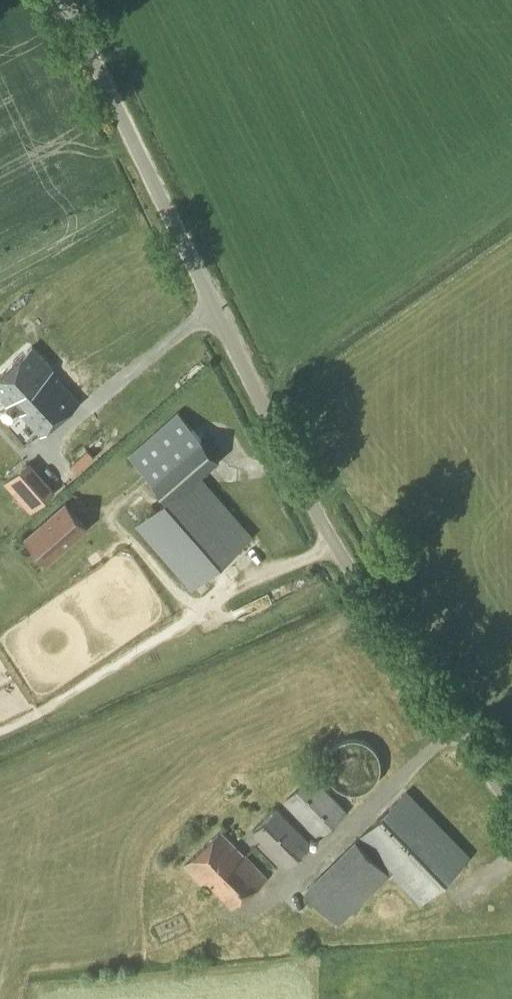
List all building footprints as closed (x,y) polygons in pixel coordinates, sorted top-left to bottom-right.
[(0,376),(0,396),(3,400),(8,406),(11,403),(18,410),(57,374),(53,369),(32,346),(0,376)] [(57,374),(18,410),(22,415),(41,435),(79,403),(60,382),(63,380),(57,374)] [(192,590),(252,537),(199,477),(219,460),(178,413),(130,455),(167,499),(136,525),(192,590)] [(31,455),(6,478),(33,507),(58,485),(31,455)] [(219,464),(207,473),(215,483),(227,474),(219,464)] [(24,539),(46,563),(86,528),(65,503),(24,539)] [(319,837),(346,811),(311,776),(284,802),(319,837)] [(421,903),(469,857),(407,792),(359,838),(378,858),(376,860),(356,841),(307,888),(341,923),(389,876),(390,877),(393,874),(421,903)] [(288,868),(312,844),(277,809),(253,833),(288,868)] [(232,908),(267,879),(221,831),(184,865),(201,884),(204,881),(232,908)] [(195,944),(177,952),(181,962),(199,954),(195,944)]
